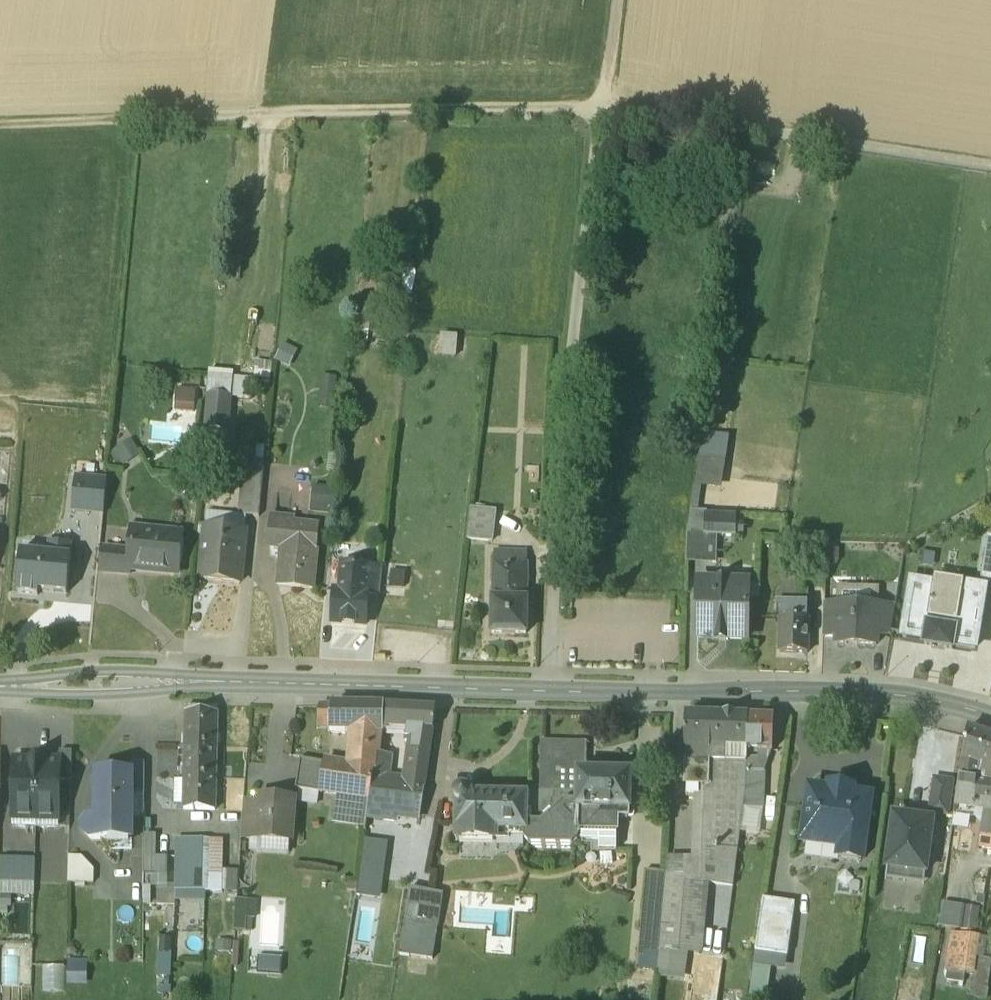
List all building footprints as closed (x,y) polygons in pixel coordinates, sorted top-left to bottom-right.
[(296,343),(281,334),(274,349),(288,357),(296,343)] [(252,370),(271,372),(272,356),(253,355),(252,370)] [(209,361),(207,386),(228,388),(233,388),(235,363),(209,361)] [(338,370),(321,367),(317,398),(334,400),(338,370)] [(228,388),(207,386),(204,419),(225,421),(228,388)] [(129,432),(111,444),(120,457),(138,446),(129,432)] [(227,434),(208,432),(206,448),(226,450),(227,434)] [(254,443),(242,442),(241,450),(244,450),(253,451),(254,443)] [(253,451),(244,450),(242,467),(261,469),(262,452),(253,451)] [(68,501),(101,504),(104,468),(71,465),(68,501)] [(261,469),(242,467),(238,505),(257,507),(261,469)] [(331,505),(333,479),(313,477),(311,504),(331,505)] [(493,503),(468,500),(465,530),(490,533),(493,503)] [(733,514),(689,513),(687,527),(712,528),(733,528),(733,514)] [(299,518),(268,515),(266,536),(280,538),(276,577),(310,581),(317,516),(300,514),(299,518)] [(243,521),(203,518),(198,570),(238,574),(243,521)] [(179,524),(131,520),(129,540),(128,560),(129,560),(176,564),(179,524)] [(712,528),(687,527),(686,529),(686,552),(711,553),(712,528)] [(987,528),(980,572),(984,578),(990,579),(990,528),(987,528)] [(64,584),(70,535),(46,532),(44,544),(19,541),(13,583),(36,586),(37,581),(64,584)] [(129,540),(103,538),(101,563),(129,565),(129,560),(128,560),(129,540)] [(525,543),(493,542),(492,590),(524,591),(525,543)] [(365,559),(339,557),(337,582),(332,582),(330,614),(363,616),(365,585),(364,584),(365,559)] [(381,560),(365,559),(364,584),(365,585),(378,585),(381,560)] [(857,560),(845,559),(844,573),(856,572),(857,560)] [(984,586),(911,574),(902,628),(975,640),(984,586)] [(746,576),(697,575),(696,630),(744,632),(746,576)] [(807,582),(781,582),(780,585),(780,595),(807,596),(807,582)] [(492,590),(491,590),(490,625),(523,626),(525,591),(524,591),(492,590)] [(807,596),(780,595),(779,611),(806,612),(807,596)] [(836,597),(823,596),(822,628),(835,629),(836,597)] [(876,598),(836,597),(835,629),(835,635),(876,637),(876,628),(876,598)] [(894,598),(876,598),(876,628),(890,626),(894,598)] [(779,611),(778,645),(806,645),(806,612),(779,611)] [(331,695),(320,695),(317,695),(316,713),(327,714),(330,714),(331,695)] [(346,696),(331,695),(330,714),(327,714),(327,717),(349,719),(350,712),(344,712),(346,696)] [(382,697),(346,696),(344,712),(350,712),(349,719),(346,754),(346,756),(371,760),(373,760),(376,744),(379,721),(381,721),(381,715),(382,697)] [(391,697),(382,697),(381,715),(390,715),(391,697)] [(406,697),(391,697),(390,715),(405,717),(406,697)] [(434,699),(406,697),(405,717),(413,718),(408,760),(426,762),(434,699)] [(214,704),(184,703),(181,800),(211,801),(214,704)] [(708,706),(685,705),(683,753),(686,753),(685,777),(695,778),(701,778),(709,777),(709,739),(707,739),(708,706)] [(747,707),(708,706),(707,739),(709,739),(745,739),(747,707)] [(772,708),(747,707),(745,739),(745,741),(771,742),(772,708)] [(967,721),(962,750),(963,750),(958,780),(973,782),(975,772),(977,762),(988,763),(989,760),(990,760),(990,728),(967,721)] [(587,732),(539,731),(537,784),(531,784),(524,789),(524,821),(522,821),(522,830),(528,835),(570,836),(577,831),(578,822),(576,822),(577,799),(576,799),(576,771),(576,770),(575,770),(575,769),(574,767),(575,765),(576,763),(577,763),(579,762),(581,761),(583,762),(585,763),(586,763),(587,732)] [(70,741),(57,740),(56,752),(57,752),(56,770),(69,770),(70,741)] [(388,746),(376,744),(373,760),(386,764),(388,746)] [(728,778),(709,777),(701,778),(695,778),(694,788),(693,850),(707,852),(704,873),(705,873),(732,876),(734,853),(744,784),(744,780),(746,755),(746,744),(729,745),(728,778)] [(321,752),(298,748),(293,777),(316,782),(321,752)] [(34,751),(11,751),(9,808),(32,809),(34,751)] [(56,752),(34,751),(32,809),(55,809),(56,770),(57,752),(56,752)] [(371,760),(346,756),(346,754),(338,752),(337,755),(321,752),(316,782),(338,784),(367,788),(368,788),(370,775),(372,760),(371,760)] [(142,755),(129,755),(129,764),(130,764),(130,782),(142,782),(142,755)] [(759,757),(746,755),(744,780),(744,784),(756,786),(758,776),(759,757)] [(386,764),(372,760),(370,775),(385,776),(386,769),(386,764)] [(426,762),(408,760),(406,771),(401,770),(397,804),(418,806),(426,762)] [(575,765),(574,767),(575,769),(575,770),(576,770),(576,771),(576,799),(577,799),(576,822),(578,822),(581,822),(581,832),(596,832),(598,840),(615,841),(615,822),(617,822),(618,808),(628,808),(629,772),(631,771),(632,769),(632,766),(631,764),(630,762),(628,761),(625,761),(623,761),(621,763),(620,765),(586,763),(585,763),(583,762),(581,761),(579,762),(577,763),(576,763),(575,765)] [(677,763),(668,762),(668,780),(676,781),(677,763)] [(129,764),(93,763),(92,808),(85,808),(80,814),(80,821),(89,830),(129,831),(130,782),(130,764),(129,764)] [(401,770),(386,769),(385,776),(370,775),(368,788),(381,803),(380,809),(395,811),(397,804),(401,770)] [(951,772),(934,769),(929,803),(946,805),(951,772)] [(988,773),(975,772),(973,782),(971,799),(984,801),(988,773)] [(695,778),(685,777),(685,787),(694,788),(695,778)] [(454,791),(456,793),(456,831),(495,831),(495,827),(513,828),(518,821),(522,821),(524,821),(524,789),(468,788),(468,785),(467,782),(465,780),(462,778),(459,778),(456,779),(454,782),(453,785),(453,788),(454,791)] [(851,781),(829,778),(828,784),(809,782),(802,833),(841,838),(839,850),(860,853),(869,790),(850,787),(851,781)] [(973,782),(958,780),(956,796),(970,799),(971,799),(973,782)] [(367,788),(338,784),(334,808),(363,812),(367,788)] [(290,790),(258,787),(258,793),(255,830),(287,832),(290,790)] [(381,803),(368,788),(367,788),(363,812),(362,822),(377,824),(380,809),(381,803)] [(258,793),(241,791),(239,828),(255,830),(258,793)] [(971,799),(970,799),(966,808),(966,824),(969,825),(981,828),(985,804),(985,801),(984,801),(971,799)] [(985,804),(981,828),(979,844),(990,846),(990,845),(990,806),(985,804)] [(931,812),(892,807),(885,858),(924,864),(931,812)] [(981,828),(969,825),(966,841),(979,844),(981,828)] [(217,827),(171,827),(171,880),(217,881),(217,827)] [(0,845),(0,870),(31,870),(32,846),(0,845)] [(81,847),(68,846),(67,872),(92,873),(93,860),(81,847)] [(693,850),(665,849),(665,863),(684,864),(679,917),(677,942),(680,943),(691,943),(698,944),(705,873),(704,873),(707,852),(693,850)] [(924,864),(885,858),(884,870),(923,875),(924,864)] [(684,864),(665,863),(660,915),(679,917),(684,864)] [(432,882),(408,878),(403,910),(427,914),(432,882)] [(660,884),(653,883),(651,895),(659,896),(660,884)] [(794,898),(762,894),(755,941),(787,946),(794,898)] [(956,894),(956,919),(976,920),(977,894),(956,894)] [(679,917),(660,915),(658,941),(677,942),(679,917)] [(975,963),(980,932),(951,926),(946,959),(975,963)] [(392,938),(380,936),(377,951),(389,953),(392,938)] [(677,942),(658,941),(656,961),(678,963),(680,943),(677,942)] [(691,943),(682,999),(714,999),(722,947),(715,946),(698,944),(691,943)] [(771,952),(755,950),(752,989),(767,990),(771,952)] [(83,952),(63,952),(62,973),(83,973),(83,952)]
